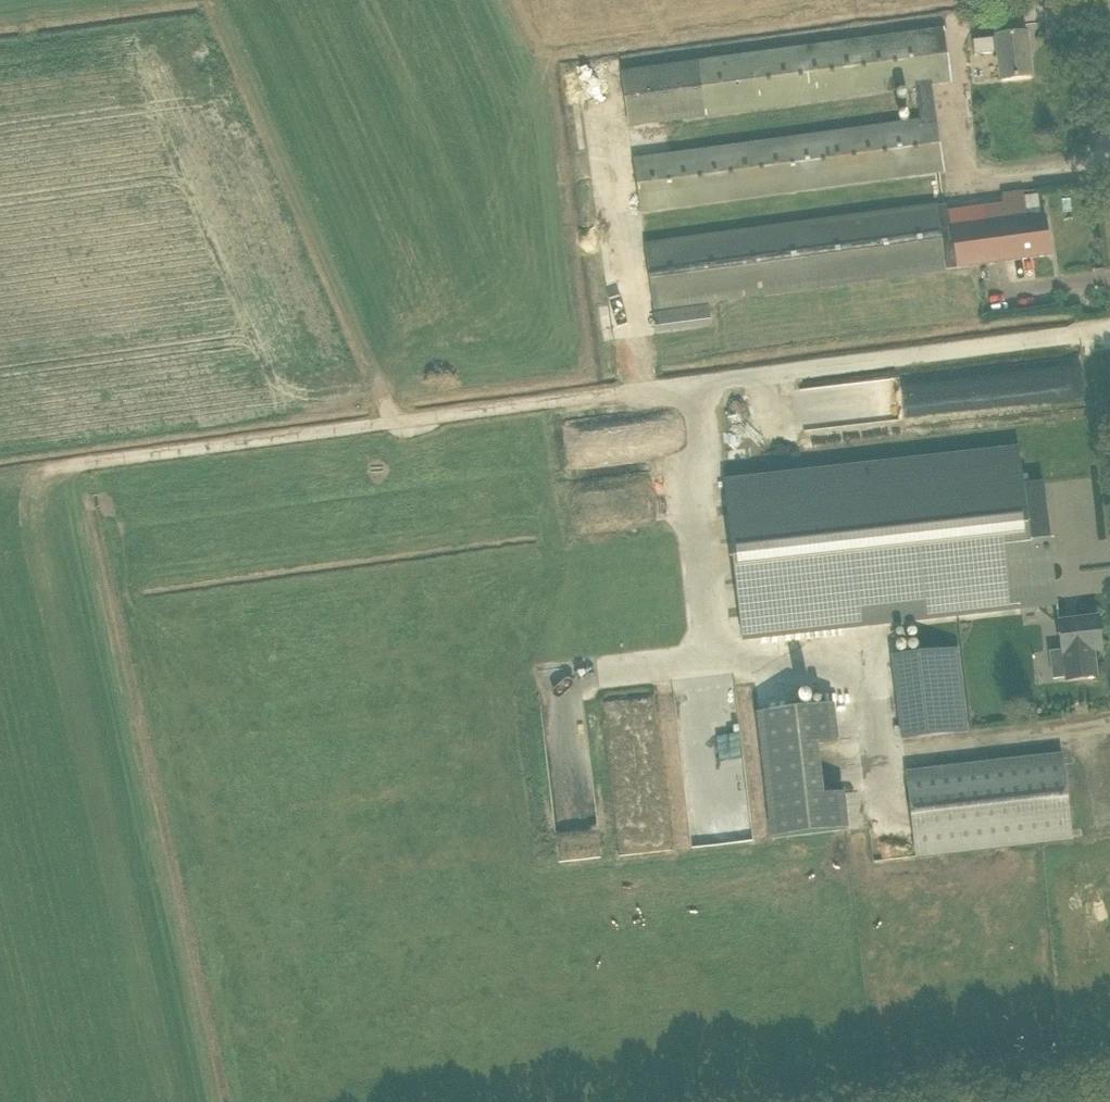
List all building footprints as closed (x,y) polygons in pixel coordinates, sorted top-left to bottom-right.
[(943,31),(617,65),(620,93),(887,65),(890,93),(916,90),(919,123),(629,153),(632,180),(938,149),(931,83),(948,81),(943,31)] [(1031,78),(1026,35),(974,41),(975,52),(997,50),(1000,82),(1031,78)] [(856,76),(845,84),(855,97),(866,89),(856,76)] [(1027,219),(1023,192),(1002,195),(1003,205),(947,212),(955,269),(1052,255),(1046,217),(1027,219)] [(1054,295),(1040,296),(1042,308),(1055,306),(1054,295)] [(709,305),(652,313),(655,333),(711,326),(709,305)] [(1018,445),(725,480),(742,640),(1057,601),(1043,482),(1022,485),(1018,445)] [(1093,651),(1102,649),(1098,618),(1061,622),(1064,650),(1051,651),(1053,678),(1067,677),(1067,681),(1096,678),(1093,651)] [(969,733),(958,648),(890,656),(901,741),(969,733)] [(835,703),(756,712),(760,749),(839,740),(835,703)] [(905,773),(915,856),(1071,838),(1062,756),(905,773)] [(846,792),(766,801),(771,838),(850,829),(846,792)]
